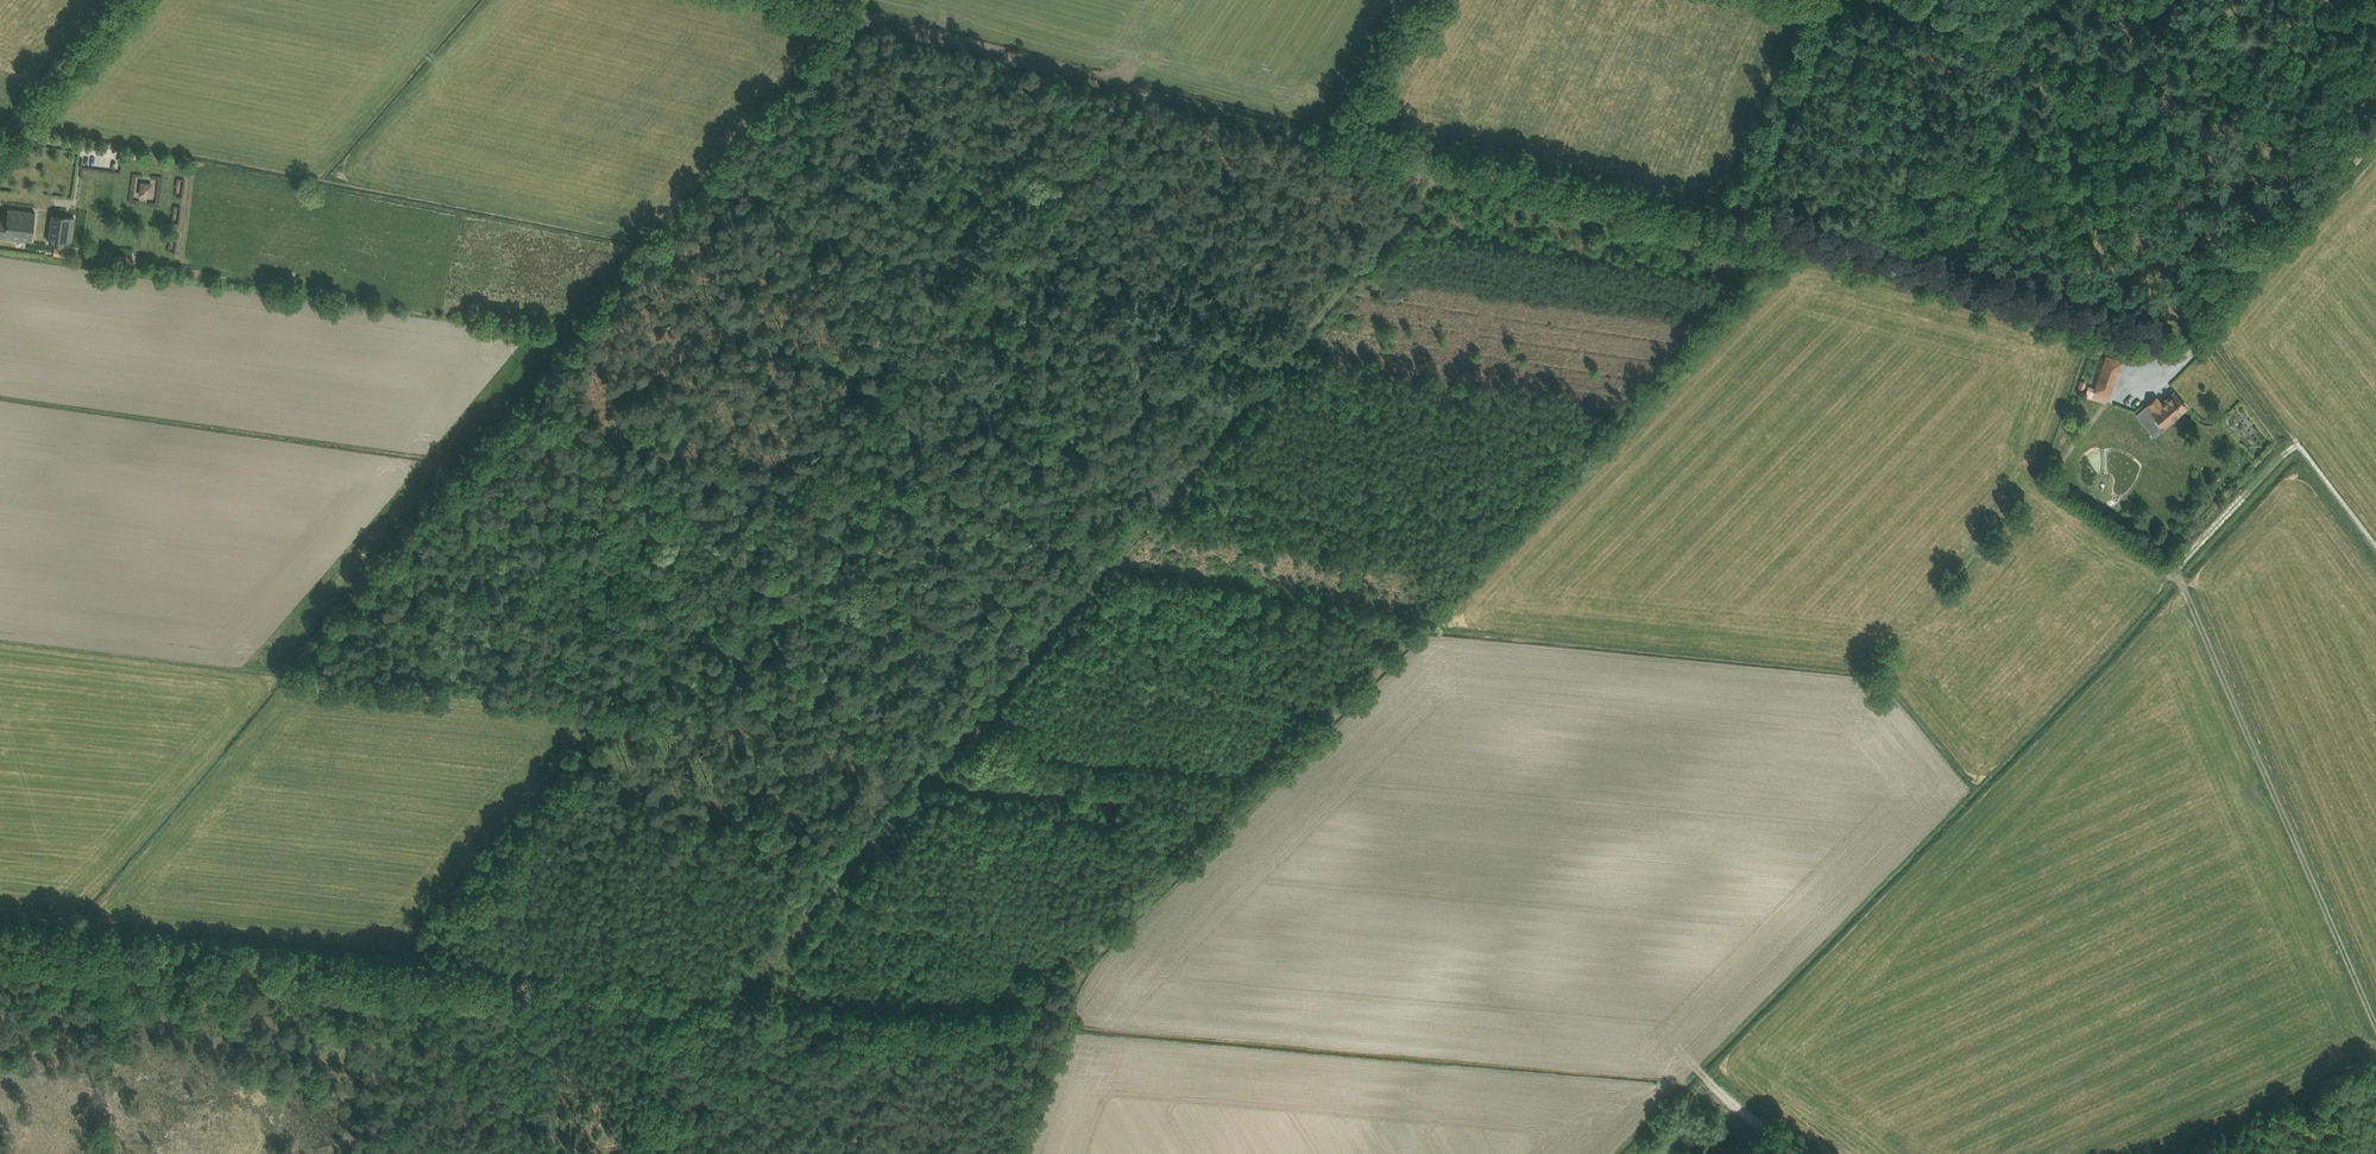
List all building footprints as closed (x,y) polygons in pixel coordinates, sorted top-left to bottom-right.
[(90,179),(92,165),(90,165),(90,163),(84,162),(83,164),(82,164),(80,178),(90,179)] [(153,183),(140,182),(138,195),(151,196),(153,183)] [(30,244),(35,211),(7,209),(7,215),(0,215),(0,240),(30,244)] [(71,246),(75,217),(53,213),(48,243),(71,246)] [(53,255),(69,257),(70,249),(54,247),(53,255)] [(133,255),(115,253),(114,264),(131,266),(133,255)] [(2095,390),(2099,391),(2110,395),(2122,361),(2110,357),(2107,356),(2095,390)] [(2081,379),(2079,386),(2088,389),(2089,385),(2086,384),(2087,381),(2081,379)] [(2153,411),(2166,425),(2187,406),(2174,392),(2162,403),(2157,397),(2150,404),(2155,409),(2153,411)]
